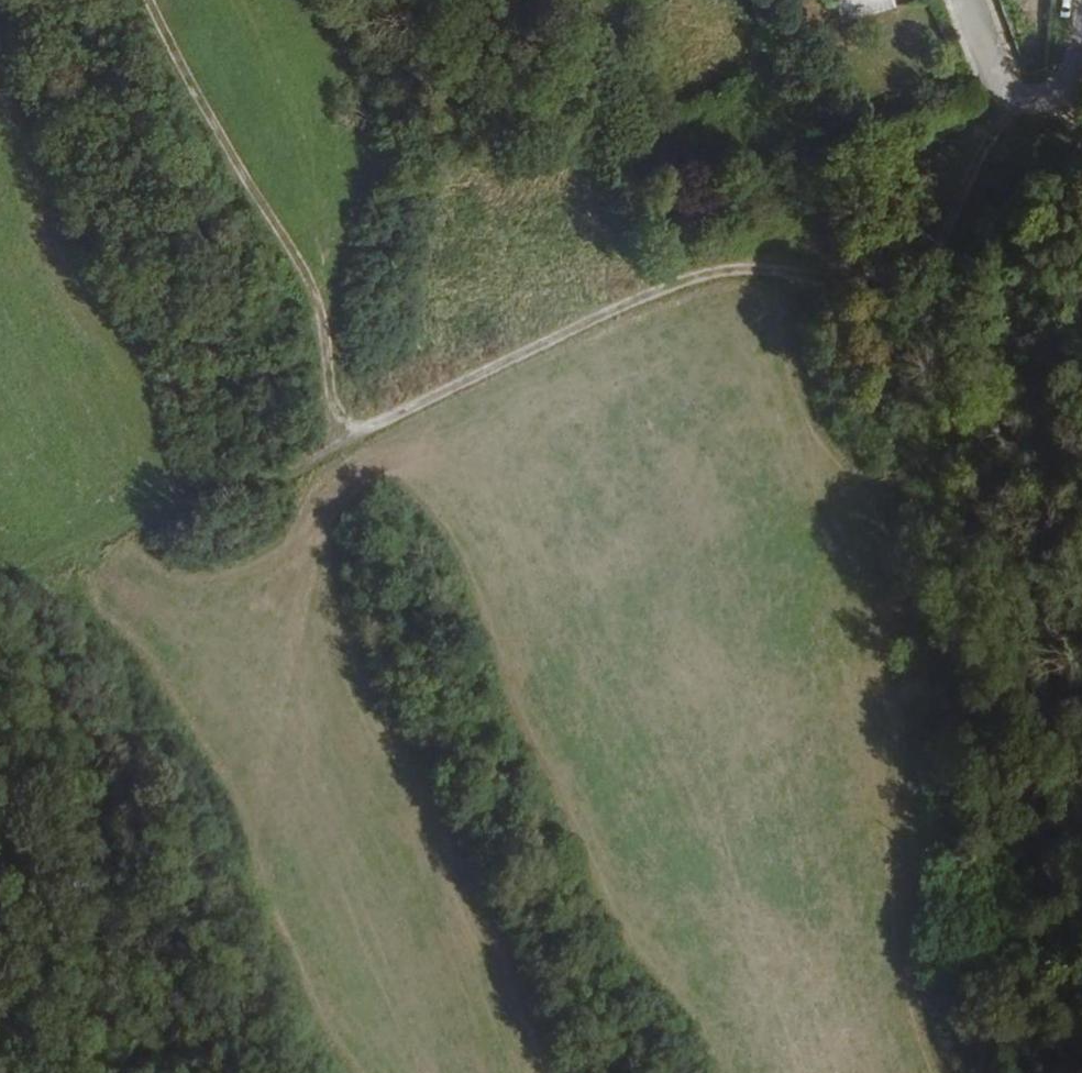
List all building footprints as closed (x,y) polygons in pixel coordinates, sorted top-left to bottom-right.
[(895,8),(894,0),(857,0),(859,13),(895,8)]
